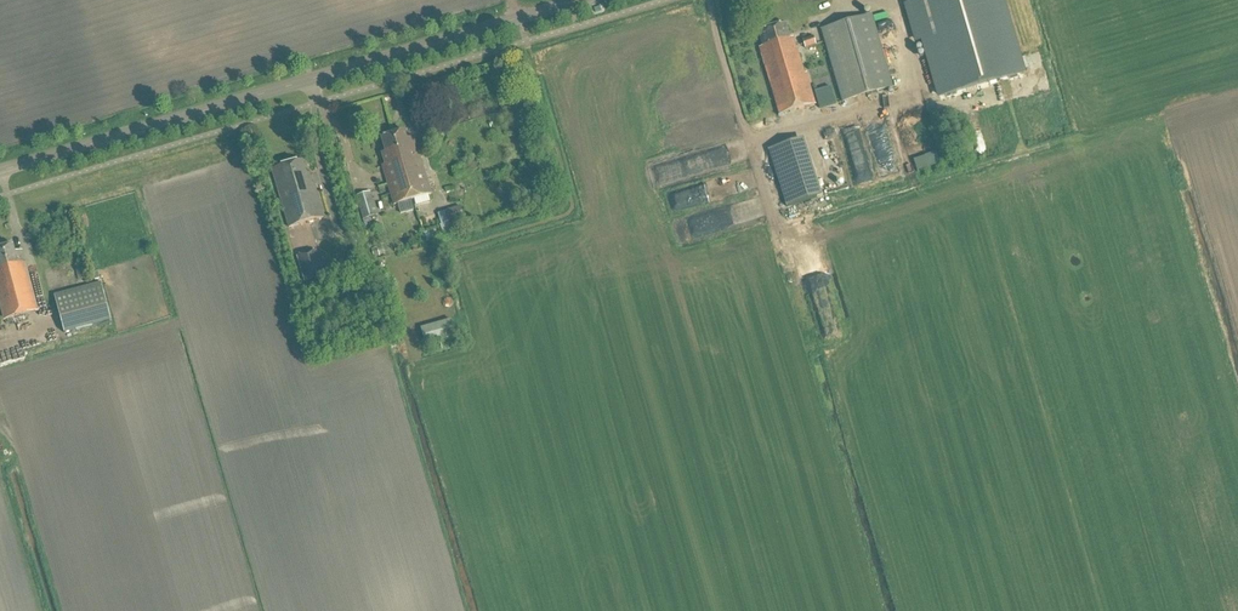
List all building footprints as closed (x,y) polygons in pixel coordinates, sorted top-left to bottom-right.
[(909,4),(921,43),(937,100),(946,98),(947,97),(949,97),(950,96),(1026,74),(1005,0),(923,0),(909,4)] [(871,17),(821,31),(842,103),(892,88),(871,17)] [(807,109),(816,106),(814,100),(807,75),(805,75),(797,49),(796,49),(793,39),(790,40),(785,26),(759,33),(763,48),(760,49),(779,117),(807,109)] [(805,50),(816,46),(813,38),(802,41),(805,50)] [(836,105),(831,88),(815,93),(817,99),(820,110),(833,106),(836,105)] [(978,132),(980,147),(987,146),(983,124),(976,125),(977,133),(978,132)] [(413,201),(415,206),(431,201),(429,196),(432,195),(414,138),(407,140),(405,132),(394,135),(398,151),(413,201)] [(394,206),(413,201),(398,151),(394,135),(382,139),(386,154),(382,155),(386,166),(382,167),(389,189),(394,206)] [(768,151),(787,209),(823,197),(804,140),(768,151)] [(938,150),(915,158),(920,170),(942,163),(938,150)] [(307,176),(303,162),(272,170),(289,229),(324,219),(314,184),(313,185),(310,175),(307,176)] [(463,167),(466,175),(479,171),(476,162),(463,167)] [(370,194),(355,198),(362,222),(378,217),(370,194)] [(460,208),(448,211),(452,225),(464,221),(460,208)] [(429,233),(431,242),(441,239),(439,230),(429,233)] [(13,247),(0,250),(0,303),(5,321),(38,312),(22,252),(15,254),(13,247)] [(372,251),(374,259),(380,258),(378,249),(372,251)] [(297,257),(305,283),(325,278),(317,251),(297,257)] [(101,284),(54,297),(64,334),(111,322),(101,284)] [(450,321),(420,330),(425,348),(456,339),(450,321)]
